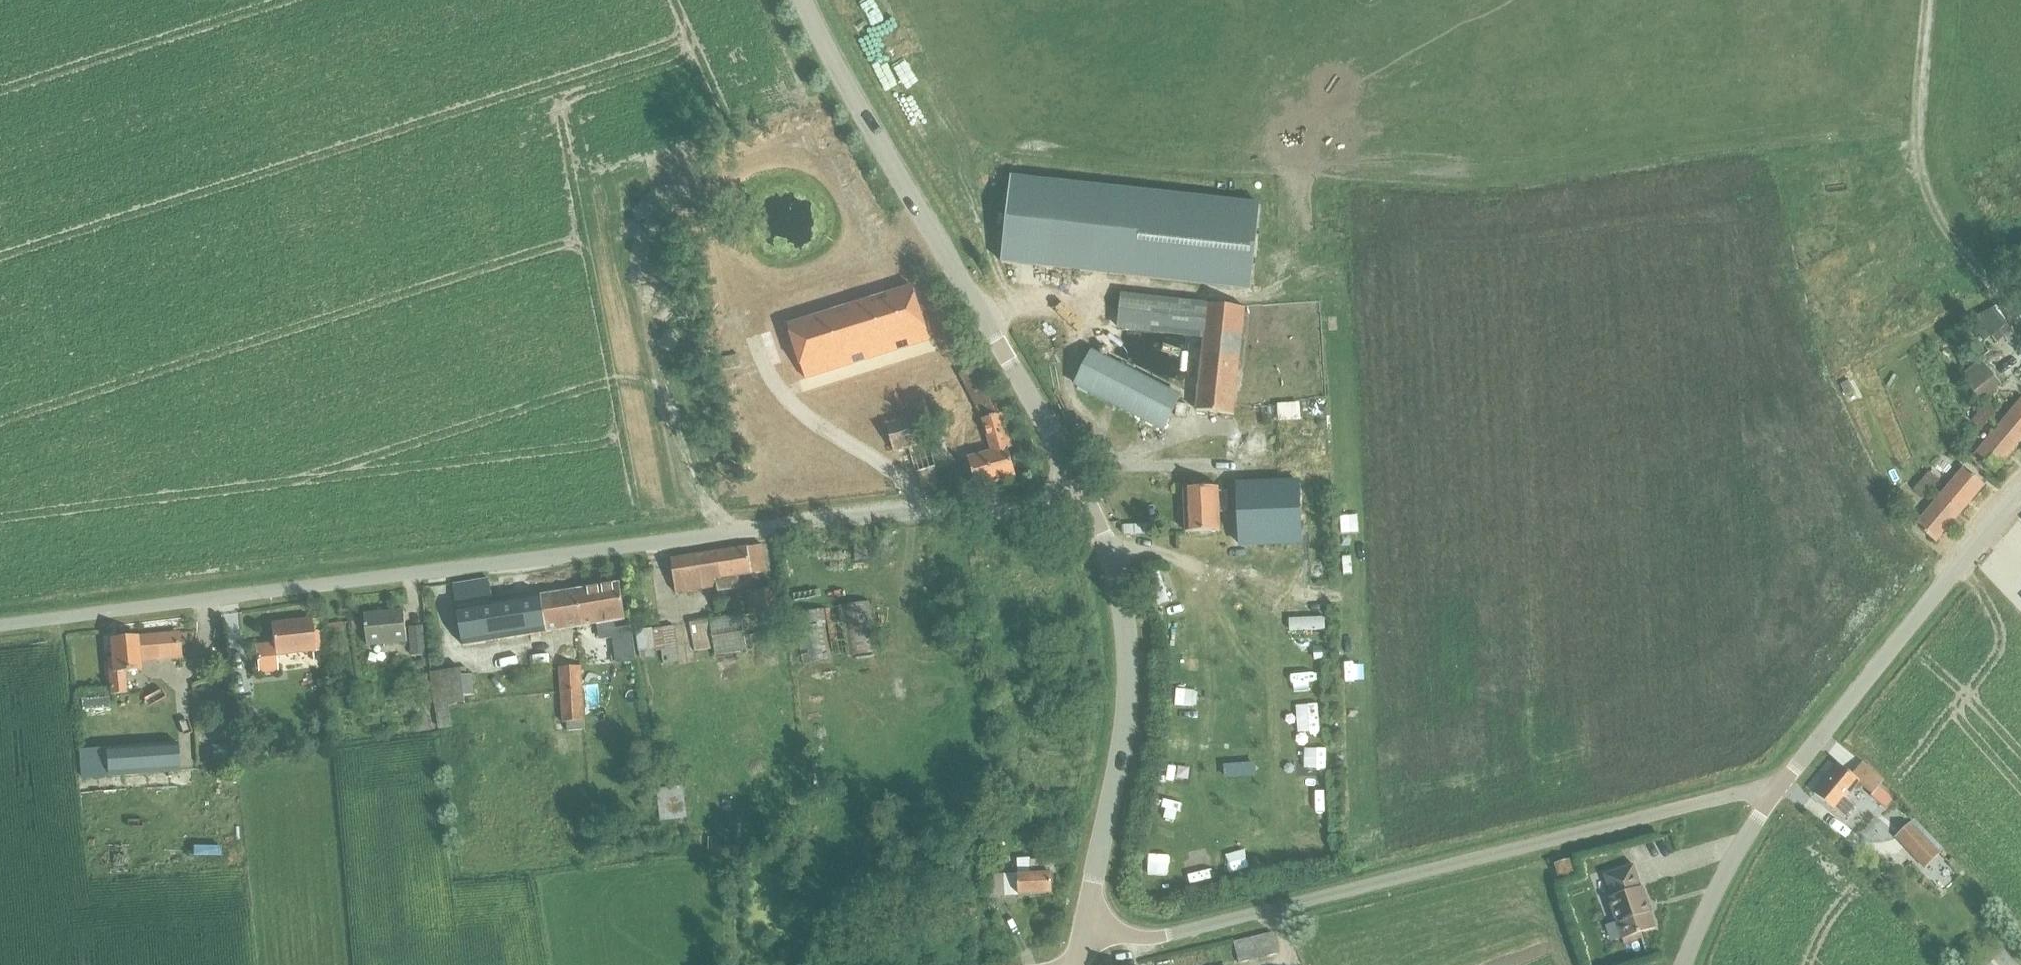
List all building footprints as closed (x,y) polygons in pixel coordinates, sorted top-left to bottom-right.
[(1259,204),(1010,177),(1001,262),(1250,289),(1259,204)] [(805,379),(929,340),(912,287),(787,326),(805,379)] [(1233,415),(1245,308),(1208,304),(1207,305),(1122,295),(1118,328),(1204,337),(1196,411),(1233,415)] [(2003,318),(1986,330),(1995,342),(2011,329),(2003,318)] [(1956,326),(1945,332),(1949,340),(1960,335),(1956,326)] [(983,419),(1002,414),(983,375),(963,343),(952,349),(963,373),(959,374),(983,419)] [(1163,429),(1180,397),(1093,352),(1076,385),(1163,429)] [(1962,371),(1976,403),(1999,383),(1978,358),(1962,371)] [(940,370),(953,393),(965,387),(952,364),(940,370)] [(1847,379),(1839,383),(1845,395),(1853,391),(1847,379)] [(1281,399),(1256,399),(1257,418),(1281,417),(1281,399)] [(1986,400),(1979,409),(1989,418),(1997,409),(1986,400)] [(1999,426),(2018,443),(2020,439),(2020,400),(1999,426)] [(1989,418),(1979,409),(1971,419),(1981,428),(1989,418)] [(1002,414),(983,419),(992,452),(968,459),(976,489),(1016,478),(1007,449),(1011,448),(1002,414)] [(915,472),(935,467),(920,415),(885,425),(893,452),(908,448),(915,472)] [(2018,443),(1999,426),(1974,455),(1994,472),(2018,443)] [(1964,468),(1940,496),(1959,513),(1983,484),(1964,468)] [(1928,470),(1920,479),(1931,488),(1938,479),(1928,470)] [(1931,488),(1920,479),(1912,488),(1923,497),(1931,488)] [(1298,483),(1238,485),(1240,546),(1301,543),(1298,483)] [(1218,487),(1184,488),(1186,532),(1220,531),(1219,513),(1227,512),(1226,491),(1218,491),(1218,487)] [(1959,513),(1940,496),(1916,525),(1935,541),(1959,513)] [(737,576),(767,571),(762,545),(671,560),(677,592),(717,586),(718,591),(739,588),(737,576)] [(837,553),(799,559),(812,643),(850,637),(837,553)] [(489,580),(453,585),(462,645),(597,624),(600,640),(612,638),(616,663),(636,660),(631,626),(615,629),(614,621),(625,619),(620,583),(493,603),(489,580)] [(777,586),(746,590),(749,614),(766,612),(769,631),(783,629),(777,586)] [(720,610),(735,607),(733,594),(717,597),(720,610)] [(1308,630),(1308,609),(1290,609),(1291,630),(1308,630)] [(367,646),(393,643),(407,642),(404,611),(364,615),(367,646)] [(746,650),(740,614),(709,619),(709,617),(689,620),(694,651),(714,648),(716,655),(746,650)] [(275,656),(324,650),(322,630),(312,632),(311,620),(271,624),(273,644),(254,646),(258,674),(277,672),(275,656)] [(423,626),(409,627),(411,656),(425,655),(423,626)] [(653,628),(635,631),(638,653),(639,653),(640,659),(641,659),(650,658),(654,657),(654,651),(662,650),(663,664),(678,662),(677,648),(674,626),(653,628)] [(111,659),(107,659),(110,695),(125,694),(123,673),(140,671),(139,661),(182,658),(180,631),(137,635),(137,637),(109,639),(111,659)] [(232,671),(255,669),(253,649),(231,651),(232,671)] [(440,690),(439,663),(420,664),(420,690),(440,690)] [(563,723),(584,721),(581,666),(560,667),(563,723)] [(1174,705),(1174,669),(1158,669),(1159,705),(1174,705)] [(474,676),(463,677),(465,697),(473,696),(472,684),(475,683),(474,676)] [(1303,685),(1283,685),(1282,716),(1302,717),(1303,685)] [(108,696),(80,698),(80,709),(109,707),(108,696)] [(225,743),(212,744),(213,759),(225,759),(225,743)] [(177,744),(105,748),(107,777),(179,772),(177,744)] [(1854,806),(1846,799),(1859,783),(1873,794),(1870,796),(1886,809),(1894,800),(1878,787),(1883,781),(1861,763),(1851,775),(1838,764),(1813,794),(1844,819),(1854,806)] [(1306,832),(1307,820),(1290,819),(1290,831),(1306,832)] [(1939,854),(1927,842),(1910,824),(1896,837),(1913,855),(1925,868),(1939,854)] [(995,895),(1052,892),(1051,872),(1042,873),(1042,859),(1031,860),(1031,857),(1018,857),(1018,874),(995,875),(995,895)] [(1560,877),(1574,873),(1570,860),(1557,864),(1560,877)] [(1655,928),(1650,913),(1651,912),(1641,887),(1633,864),(1603,875),(1611,897),(1607,898),(1622,940),(1655,928)] [(1238,962),(1277,953),(1272,933),(1233,942),(1238,962)] [(792,963),(791,951),(780,952),(782,964),(792,963)]
